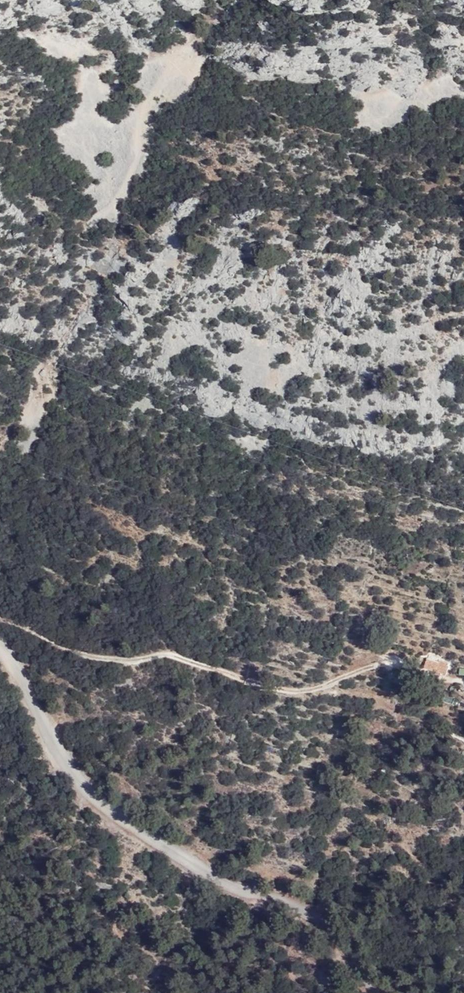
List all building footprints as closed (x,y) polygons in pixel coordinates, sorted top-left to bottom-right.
[(426,658),(423,668),(446,675),(449,663),(440,660),(439,662),(426,658)] [(289,778),(305,782),(309,772),(294,766),(289,778)]
